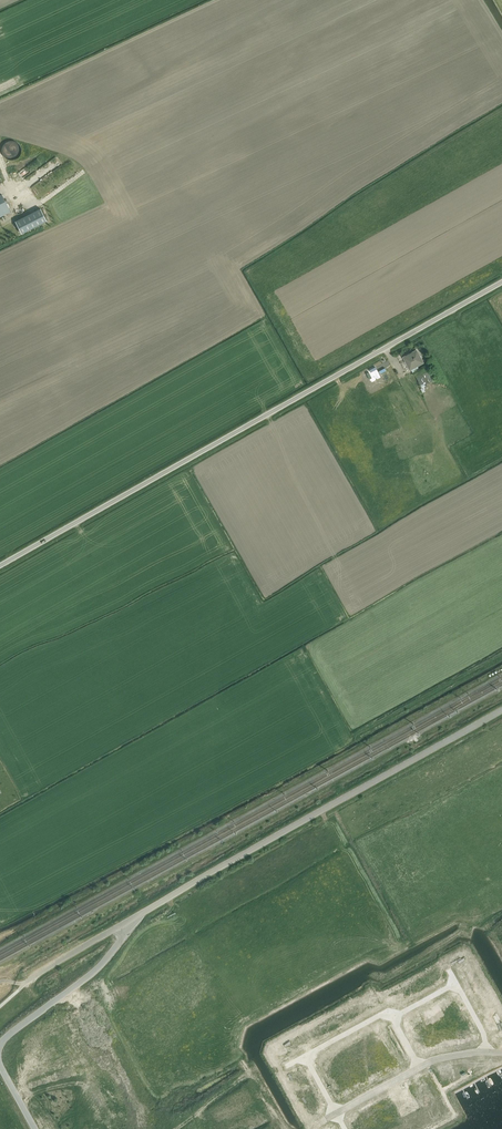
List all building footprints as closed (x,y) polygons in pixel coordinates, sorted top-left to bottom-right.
[(0,84),(0,92),(14,85),(12,79),(0,84)] [(6,157),(9,159),(13,159),(16,158),(19,156),(21,153),(21,150),(21,146),(19,143),(17,141),(13,140),(10,140),(7,141),(4,143),(3,146),(2,149),(2,152),(4,155),(6,157)] [(1,224),(14,217),(10,210),(10,211),(9,209),(1,194),(0,195),(0,222),(1,224)] [(21,233),(47,220),(40,208),(15,221),(21,233)] [(417,351),(410,354),(404,357),(410,369),(423,362),(417,351)] [(429,365),(414,373),(422,387),(437,380),(429,365)] [(470,973),(461,978),(465,984),(474,978),(471,972),(473,971),(472,969),(469,971),(470,973)] [(440,973),(434,976),(439,986),(445,983),(440,973)] [(426,977),(424,978),(426,981),(428,980),(433,989),(439,986),(434,976),(428,979),(426,977)] [(474,978),(465,984),(468,990),(477,985),(478,987),(481,985),(480,983),(478,984),(474,978)] [(421,983),(415,986),(420,996),(426,993),(421,984),(423,983),(421,980),(419,981),(421,983)] [(407,987),(405,988),(407,991),(409,990),(414,1000),(420,996),(415,986),(409,990),(407,987)] [(480,992),(471,997),(474,1003),(484,998),(480,992),(483,991),(482,989),(479,990),(480,992)] [(450,994),(444,997),(449,1006),(455,1003),(450,994)] [(444,997),(439,1000),(444,1009),(449,1006),(444,997)] [(484,998),(474,1003),(477,1009),(486,1004),(487,1006),(490,1004),(489,1003),(487,1004),(484,998)] [(439,1000),(434,1003),(439,1012),(444,1009),(439,1000)] [(364,1004),(358,1007),(364,1017),(370,1014),(365,1005),(367,1004),(365,1001),(363,1002),(364,1004)] [(351,1008),(349,1009),(351,1012),(353,1011),(358,1021),(364,1017),(358,1007),(353,1011),(351,1008)] [(490,1011),(481,1016),(484,1022),(494,1017),(491,1011),(494,1009),(493,1007),(489,1009),(490,1011)] [(343,1015),(337,1018),(342,1028),(349,1024),(343,1015),(345,1014),(344,1011),(342,1012),(343,1015)] [(494,1017),(484,1022),(487,1028),(496,1023),(497,1025),(501,1023),(501,1021),(497,1023),(494,1017)] [(330,1019),(328,1020),(329,1023),(331,1022),(336,1031),(342,1028),(337,1018),(331,1021),(330,1019)] [(323,1027),(317,1030),(322,1040),(328,1037),(323,1028),(325,1026),(323,1024),(321,1025),(323,1027)] [(469,1024),(464,1027),(469,1036),(474,1033),(469,1024)] [(376,1025),(370,1028),(376,1038),(382,1035),(383,1037),(385,1036),(383,1033),(382,1034),(376,1025)] [(464,1027),(459,1029),(464,1038),(469,1036),(464,1027)] [(370,1028),(364,1032),(369,1041),(368,1042),(369,1045),(371,1044),(370,1041),(376,1038),(370,1028)] [(459,1029),(454,1032),(459,1041),(464,1038),(459,1029)] [(309,1031),(308,1032),(309,1035),(311,1034),(316,1043),(322,1040),(317,1030),(311,1033),(309,1031)] [(454,1032),(448,1035),(453,1044),(459,1041),(454,1032)] [(438,1033),(433,1036),(438,1045),(443,1042),(438,1033)] [(302,1038),(296,1042),(301,1051),(307,1048),(302,1039),(304,1038),(302,1035),(300,1036),(302,1038)] [(433,1036),(428,1039),(433,1048),(438,1045),(433,1036)] [(428,1039),(423,1041),(428,1050),(433,1048),(428,1039)] [(423,1041),(418,1044),(422,1053),(428,1050),(423,1041)] [(289,1043),(287,1044),(288,1047),(290,1046),(295,1055),(301,1051),(296,1042),(290,1045),(289,1043)] [(336,1051),(330,1054),(336,1064),(342,1061),(343,1063),(345,1062),(343,1059),(341,1060),(336,1051)] [(399,1053),(393,1057),(399,1068),(405,1064),(399,1053)] [(330,1054),(324,1057),(329,1067),(327,1068),(329,1071),(331,1069),(330,1067),(336,1064),(330,1054)] [(393,1057),(386,1060),(392,1071),(399,1068),(393,1057)] [(386,1060),(380,1064),(386,1075),(392,1071),(386,1060)] [(380,1064),(373,1067),(379,1078),(386,1075),(380,1064)] [(373,1067),(367,1071),(373,1082),(379,1078),(373,1067)] [(292,1071),(285,1074),(289,1081),(294,1078),(296,1082),(307,1076),(303,1070),(294,1075),(292,1071)] [(420,1079),(420,1080),(423,1084),(423,1085),(432,1080),(429,1075),(429,1074),(428,1075),(420,1079)] [(361,1075),(356,1078),(361,1087),(366,1084),(361,1075)] [(307,1076),(296,1082),(299,1088),(297,1090),(298,1092),(301,1090),(300,1088),(310,1082),(307,1076)] [(356,1078),(352,1080),(357,1089),(361,1087),(356,1078)] [(352,1080),(348,1083),(353,1091),(357,1089),(352,1080)] [(432,1080),(423,1085),(426,1090),(435,1085),(434,1085),(432,1080)] [(348,1083),(343,1085),(348,1094),(353,1091),(348,1083)] [(343,1085),(339,1087),(344,1096),(348,1094),(343,1085)] [(435,1085),(426,1090),(428,1095),(429,1095),(437,1090),(435,1085)] [(339,1087),(334,1090),(339,1099),(344,1096),(339,1087)] [(437,1090),(429,1095),(429,1096),(431,1100),(431,1101),(440,1096),(440,1095),(438,1091),(437,1090)] [(304,1094),(301,1096),(302,1098),(305,1097),(308,1103),(319,1097),(316,1091),(305,1096),(304,1094)] [(440,1096),(431,1101),(432,1101),(434,1105),(434,1106),(443,1101),(440,1096)] [(319,1097),(308,1103),(311,1109),(309,1110),(310,1112),(313,1110),(312,1108),(322,1103),(319,1097)] [(385,1097),(379,1101),(384,1111),(390,1107),(392,1110),(394,1109),(392,1106),(390,1107),(385,1097)] [(379,1101),(373,1104),(378,1113),(376,1114),(378,1117),(380,1116),(378,1114),(384,1111),(379,1101)] [(443,1101),(434,1106),(437,1111),(446,1106),(443,1101)] [(446,1106),(437,1111),(440,1116),(449,1111),(446,1106)] [(366,1107),(360,1110),(365,1120),(371,1117),(372,1119),(374,1118),(373,1115),(371,1116),(366,1107)] [(360,1110),(353,1113),(359,1123),(357,1124),(358,1127),(360,1126),(359,1123),(365,1120),(360,1110)] [(449,1111),(440,1116),(440,1117),(443,1121),(443,1122),(444,1121),(451,1117),(452,1117),(452,1116),(449,1112),(449,1111)] [(419,1121),(423,1128),(424,1128),(429,1126),(424,1118),(419,1121)] [(413,1123),(416,1128),(423,1128),(419,1121),(413,1123)]
